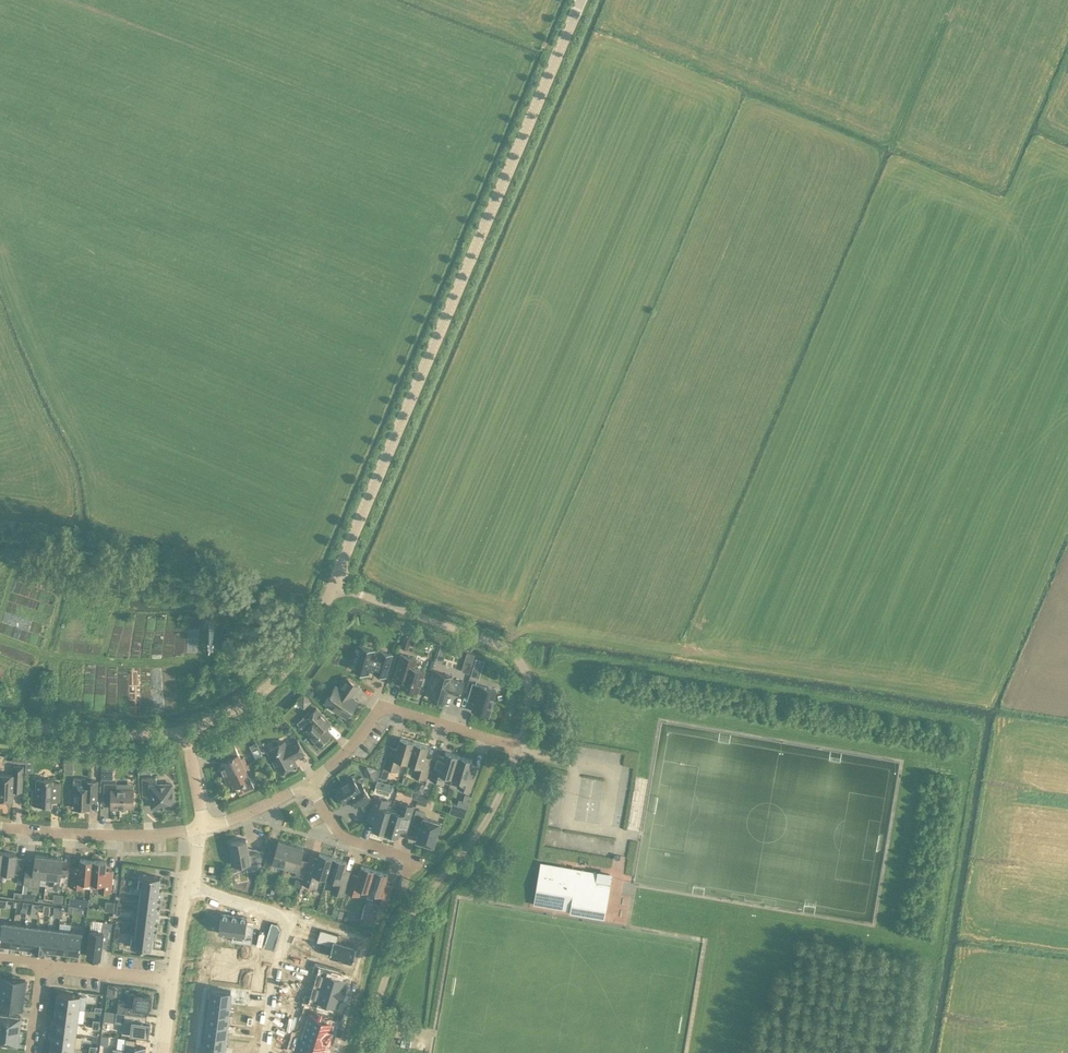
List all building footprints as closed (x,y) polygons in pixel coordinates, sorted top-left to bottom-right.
[(526,131),(534,135),(541,118),(533,115),(526,131)] [(409,650),(412,639),(404,637),(401,648),(409,650)] [(385,677),(388,670),(393,654),(381,651),(380,654),(375,652),(376,649),(372,648),(373,646),(364,643),(364,646),(360,644),(352,670),(368,675),(369,671),(374,672),(374,674),(385,677)] [(467,652),(461,671),(469,673),(475,654),(467,652)] [(402,655),(397,671),(394,678),(402,681),(401,687),(418,692),(421,685),(423,685),(425,679),(423,678),(425,672),(414,668),(417,660),(402,655)] [(429,698),(445,702),(448,692),(460,696),(464,683),(452,679),(452,677),(437,673),(429,698)] [(347,679),(340,689),(336,687),(325,702),(346,717),(347,715),(349,717),(353,711),(351,710),(357,701),(351,697),(353,694),(354,695),(359,688),(347,679)] [(489,716),(496,691),(472,684),(468,698),(476,700),(472,711),(489,716)] [(312,703),(304,695),(297,702),(304,710),(312,703)] [(306,719),(312,725),(304,732),(320,747),(331,736),(325,729),(331,724),(317,709),(306,719)] [(396,754),(389,752),(384,768),(398,772),(401,761),(408,763),(414,743),(400,739),(396,754)] [(267,752),(279,774),(296,765),(293,759),(297,757),(298,758),(305,754),(297,740),(286,746),(284,743),(267,752)] [(374,750),(375,745),(366,742),(364,746),(374,750)] [(414,743),(408,763),(415,765),(412,776),(425,780),(430,764),(423,762),(428,747),(414,743)] [(224,776),(247,766),(244,758),(241,759),(235,745),(220,752),(224,761),(223,761),(224,765),(220,767),(224,776)] [(441,768),(434,766),(430,780),(443,783),(445,776),(453,778),(459,757),(446,753),(441,768)] [(472,761),(459,757),(453,778),(460,780),(458,788),(470,792),(474,778),(467,776),(472,761)] [(247,766),(224,776),(228,786),(233,784),(234,787),(235,787),(239,795),(254,788),(248,775),(250,773),(247,766)] [(0,775),(0,801),(13,802),(14,792),(22,793),(23,767),(14,767),(14,776),(0,775)] [(562,772),(561,788),(568,789),(570,772),(562,772)] [(142,779),(143,797),(151,796),(152,808),(174,807),(172,785),(157,786),(156,778),(142,779)] [(74,779),(73,789),(76,789),(75,809),(90,810),(90,801),(97,801),(97,795),(98,782),(86,782),(86,779),(74,779)] [(355,808),(358,806),(370,798),(362,786),(358,788),(353,779),(335,791),(343,805),(351,800),(355,808)] [(53,783),(53,781),(37,780),(37,790),(33,789),(33,805),(52,806),(52,801),(60,802),(61,784),(53,783)] [(119,810),(119,808),(133,808),(134,791),(117,790),(117,784),(104,784),(104,804),(111,804),(111,810),(119,810)] [(375,797),(371,812),(377,814),(373,829),(385,832),(392,811),(386,809),(388,801),(375,797)] [(371,802),(370,801),(361,806),(367,816),(371,802)] [(398,813),(392,811),(385,832),(398,836),(402,821),(409,823),(413,807),(401,803),(398,813)] [(440,824),(424,819),(425,814),(417,811),(413,825),(421,827),(416,842),(433,847),(440,824)] [(246,840),(231,843),(235,865),(246,863),(247,872),(259,870),(264,853),(257,851),(248,852),(246,840)] [(269,853),(264,868),(271,870),(273,863),(285,867),(291,846),(279,842),(276,852),(275,855),(269,853)] [(291,846),(285,867),(297,870),(295,877),(304,879),(309,862),(308,865),(300,862),(304,849),(291,846)] [(4,853),(1,873),(23,875),(25,861),(18,860),(16,858),(16,855),(4,853)] [(309,862),(304,879),(302,884),(316,888),(319,876),(327,878),(333,858),(320,854),(317,863),(310,861),(309,862)] [(47,878),(49,858),(36,856),(34,866),(26,865),(24,885),(39,887),(41,877),(47,878)] [(63,860),(49,858),(47,878),(55,879),(53,889),(67,891),(70,871),(62,870),(63,860)] [(333,858),(327,878),(334,881),(331,892),(344,896),(345,892),(350,879),(350,877),(343,875),(346,862),(333,858)] [(72,873),(70,888),(83,889),(83,882),(91,883),(93,861),(80,860),(80,869),(72,868),(72,873)] [(91,883),(91,889),(99,889),(99,893),(111,894),(113,876),(113,872),(106,871),(106,862),(93,861),(91,883)] [(573,908),(574,907),(575,897),(606,902),(610,875),(541,864),(534,905),(557,909),(558,906),(573,908)] [(357,881),(350,879),(345,892),(359,896),(361,889),(369,891),(375,871),(361,867),(357,881)] [(375,871),(369,891),(376,893),(374,901),(387,905),(392,891),(384,889),(388,875),(375,871)] [(140,875),(138,887),(162,890),(159,889),(160,878),(140,875)] [(162,890),(138,887),(138,888),(141,888),(140,900),(161,902),(162,890)] [(161,902),(140,900),(138,911),(159,914),(161,902)] [(53,917),(61,918),(62,908),(54,907),(53,917)] [(73,914),(82,915),(83,908),(74,907),(73,914)] [(138,911),(137,923),(158,926),(159,914),(138,911)] [(221,915),(219,934),(233,936),(232,942),(243,943),(243,937),(245,937),(247,924),(247,918),(221,915)] [(14,924),(2,923),(0,934),(0,938),(0,944),(11,946),(14,924)] [(132,934),(132,935),(156,938),(158,926),(137,923),(135,935),(132,934)] [(272,923),(268,936),(278,939),(281,930),(278,924),(272,923)] [(25,926),(14,924),(11,946),(22,947),(25,926)] [(36,927),(25,926),(22,947),(33,948),(36,927)] [(48,929),(36,927),(33,948),(33,950),(45,951),(45,950),(48,929)] [(91,931),(87,957),(100,958),(102,943),(110,944),(112,928),(103,927),(103,932),(91,931)] [(56,951),(59,930),(48,929),(45,950),(56,951)] [(321,929),(317,942),(332,946),(329,956),(352,963),(357,948),(337,942),(339,935),(321,929)] [(70,931),(59,930),(56,951),(68,953),(70,931)] [(82,933),(70,931),(68,953),(79,954),(82,933)] [(156,938),(132,935),(131,947),(151,950),(153,938),(156,938)] [(217,952),(213,978),(235,980),(238,955),(217,952)] [(316,963),(314,970),(322,973),(319,986),(344,993),(346,987),(345,986),(347,979),(340,977),(342,971),(316,963)] [(2,978),(0,991),(24,994),(24,990),(26,990),(27,983),(25,983),(25,981),(20,980),(20,978),(9,976),(8,979),(2,978)] [(112,993),(123,994),(123,989),(136,989),(137,981),(112,980),(112,993)] [(306,996),(304,1004),(329,1012),(332,1004),(339,1006),(341,1000),(342,1000),(344,993),(319,986),(315,998),(306,996)] [(212,990),(210,1002),(230,1004),(231,992),(212,990)] [(0,991),(0,995),(0,1005),(5,1006),(5,1008),(16,1009),(16,1007),(22,1008),(22,1005),(24,1006),(25,999),(23,999),(24,994),(0,991)] [(117,1012),(145,1016),(146,1010),(151,1010),(153,997),(144,996),(145,994),(137,993),(137,995),(129,994),(128,1003),(118,1002),(117,1012)] [(57,1007),(78,1010),(80,996),(58,994),(57,1007)] [(251,999),(250,1007),(264,1009),(265,1001),(251,999)] [(228,1015),(230,1004),(210,1002),(209,1013),(228,1015)] [(77,1023),(78,1010),(57,1007),(55,1020),(77,1023)] [(309,1008),(307,1016),(309,1017),(305,1029),(331,1038),(332,1032),(331,1032),(334,1024),(326,1021),(329,1014),(309,1008)] [(144,1023),(145,1016),(117,1012),(116,1012),(115,1023),(123,1024),(122,1033),(131,1034),(131,1036),(139,1037),(139,1035),(148,1036),(148,1034),(150,1034),(151,1026),(149,1026),(150,1023),(144,1023)] [(209,1013),(207,1024),(229,1027),(231,1015),(228,1015),(209,1013)] [(19,1032),(21,1017),(0,1014),(0,1030),(19,1032)] [(75,1036),(77,1023),(55,1020),(53,1033),(75,1036)] [(207,1024),(206,1035),(228,1038),(229,1027),(207,1024)] [(292,1048),(307,1052),(316,1052),(318,1048),(325,1051),(328,1043),(329,1043),(331,1038),(305,1029),(302,1039),(296,1037),(292,1048)] [(0,1030),(0,1045),(8,1046),(9,1044),(17,1045),(18,1042),(20,1042),(21,1034),(19,1034),(19,1032),(0,1030)] [(73,1049),(75,1036),(53,1033),(52,1046),(73,1049)] [(206,1035),(205,1046),(226,1049),(228,1038),(206,1035)] [(146,1048),(136,1047),(137,1040),(126,1039),(124,1050),(113,1048),(112,1052),(146,1052),(146,1048)]
